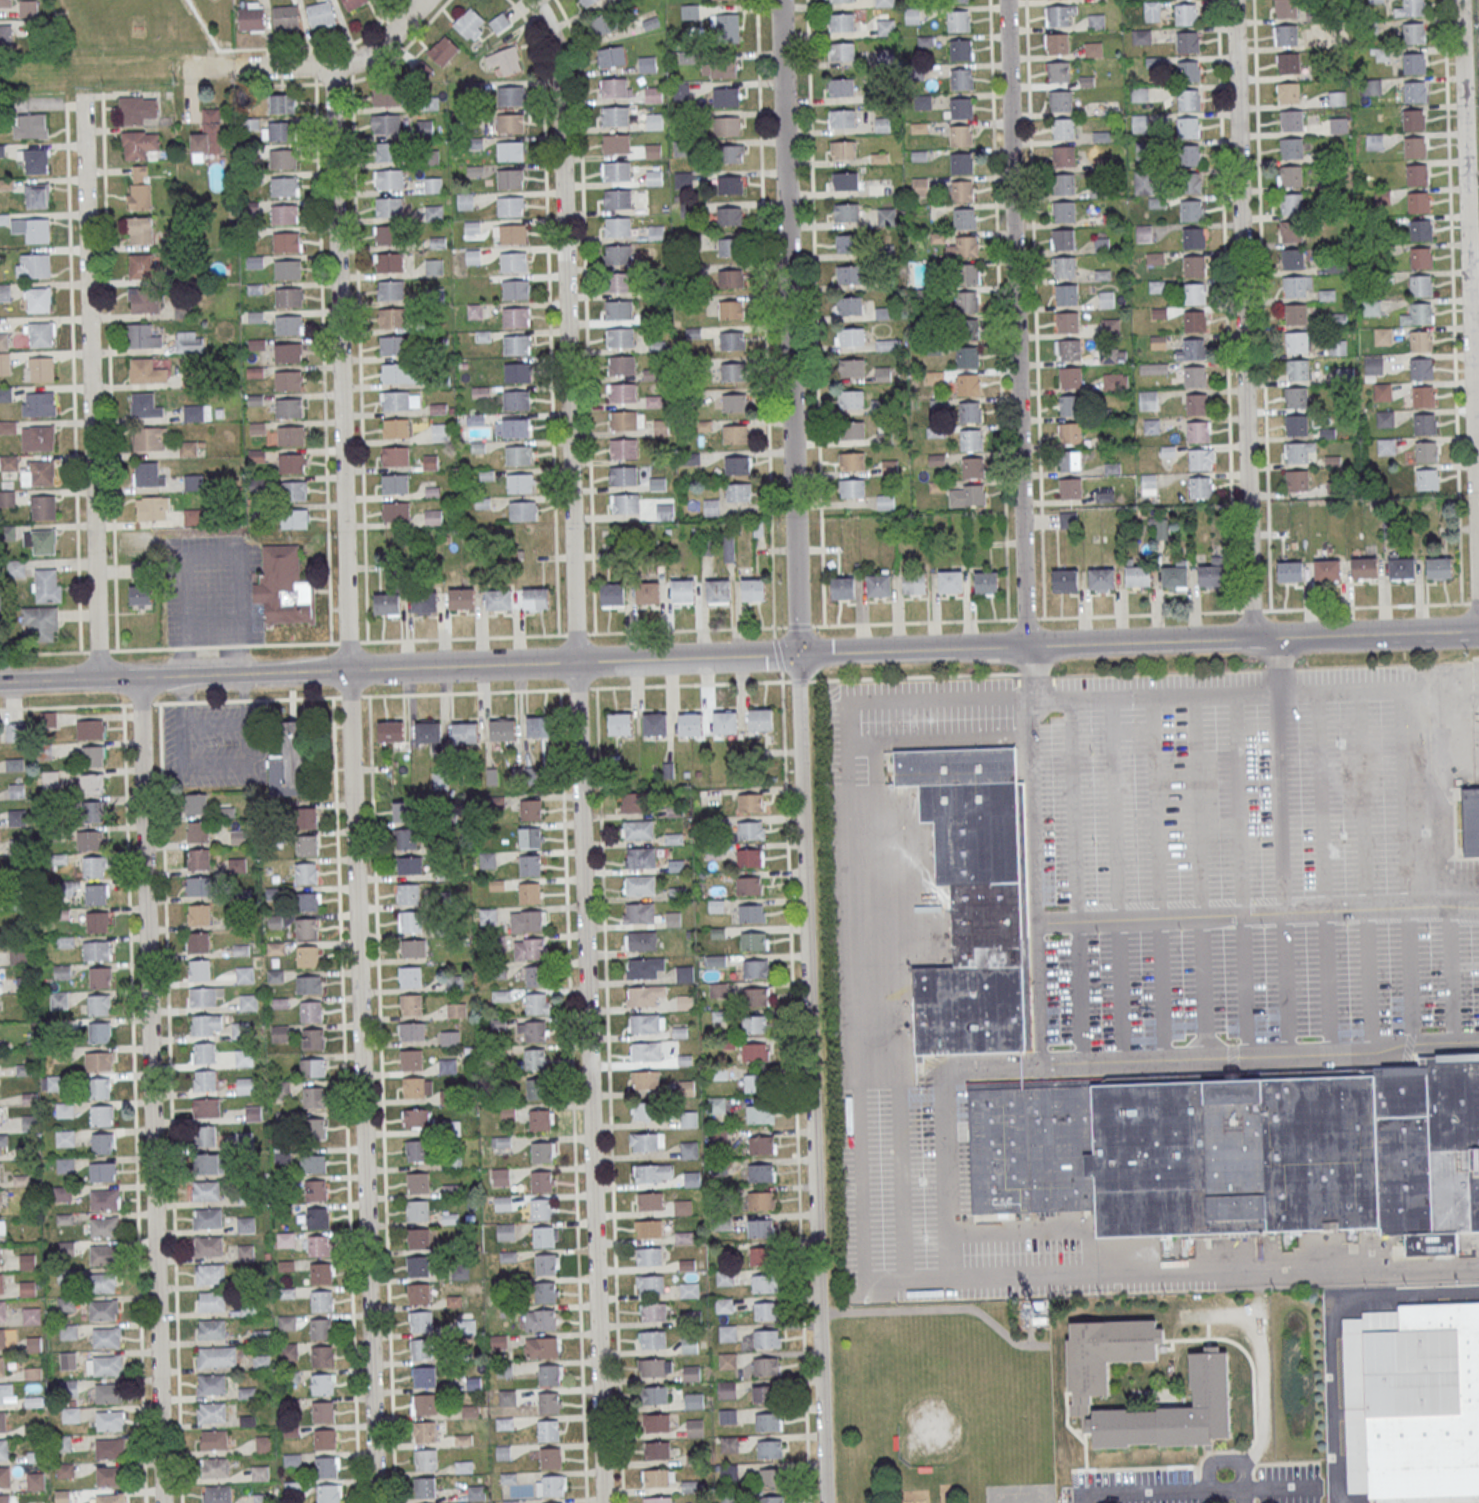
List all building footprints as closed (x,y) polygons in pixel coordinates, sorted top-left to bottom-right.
[(37,0),(20,0),(20,17),(37,17),(37,0)] [(306,5),(331,0),(336,23),(311,28),(306,5)] [(350,12),(343,0),(369,0),(350,12)] [(585,9),(600,0),(580,0),(585,9)] [(1276,18),(1275,0),(1298,0),(1299,17),(1276,18)] [(1402,16),(1402,0),(1424,0),(1425,15),(1402,16)] [(1159,1),(1145,1),(1145,22),(1159,22),(1159,1)] [(1198,4),(1199,24),(1176,25),(1175,5),(1198,4)] [(273,6),(299,5),(300,28),(274,29),(273,6)] [(681,5),(681,19),(698,19),(698,5),(681,5)] [(1068,5),(1069,25),(1046,26),(1046,6),(1068,5)] [(471,42),(489,24),(470,6),(453,25),(471,42)] [(239,8),(264,7),(265,29),(240,31),(239,8)] [(905,24),(920,24),(920,7),(905,7),(905,24)] [(970,10),(971,31),(948,32),(947,11),(970,10)] [(498,33),(510,23),(501,13),(490,24),(498,33)] [(853,13),(854,30),(830,32),(830,14),(853,13)] [(590,20),(596,37),(614,31),(608,14),(590,20)] [(713,14),(713,43),(738,43),(738,14),(713,14)] [(1089,29),(1105,29),(1105,15),(1088,15),(1089,29)] [(895,35),(895,19),(877,19),(877,35),(895,35)] [(1425,22),(1426,43),(1403,44),(1402,23),(1425,22)] [(0,24),(0,46),(12,46),(12,24),(0,24)] [(1299,24),(1299,45),(1277,45),(1276,25),(1299,24)] [(1132,44),(1150,44),(1150,30),(1132,30),(1132,44)] [(1199,32),(1200,52),(1177,53),(1176,32),(1199,32)] [(1068,33),(1069,54),(1046,54),(1045,34),(1068,33)] [(459,49),(445,34),(427,52),(442,67),(459,49)] [(971,39),(972,60),(949,60),(949,40),(971,39)] [(853,42),(854,59),(831,60),(830,43),(853,42)] [(1101,43),(1085,43),(1085,57),(1101,57),(1101,43)] [(599,68),(626,65),(624,46),(597,49),(599,68)] [(1389,48),(1373,48),(1373,60),(1389,60),(1389,48)] [(501,69),(501,74),(522,72),(519,49),(487,52),(489,70),(501,69)] [(895,49),(877,49),(877,63),(895,63),(895,49)] [(1426,52),(1426,73),(1403,73),(1403,53),(1426,52)] [(1300,53),(1301,73),(1278,74),(1278,54),(1300,53)] [(639,73),(657,73),(657,56),(639,56),(639,73)] [(737,77),(737,58),(702,59),(702,78),(737,77)] [(1069,61),(1070,81),(1047,82),(1047,62),(1069,61)] [(1178,80),(1200,80),(1200,61),(1178,61),(1178,80)] [(973,68),(974,89),(951,90),(950,69),(973,68)] [(629,78),(600,78),(600,98),(629,98),(629,78)] [(852,78),(853,95),(830,97),(829,79),(852,78)] [(481,81),(465,81),(465,97),(481,97),(481,81)] [(1426,81),(1427,102),(1404,103),(1403,82),(1426,81)] [(1299,82),(1300,103),(1277,104),(1276,83),(1299,82)] [(688,100),(688,83),(674,83),(674,100),(688,100)] [(399,85),(400,104),(373,105),(372,86),(399,85)] [(524,86),(525,106),(498,107),(497,87),(524,86)] [(662,87),(645,87),(645,102),(662,102),(662,87)] [(713,106),(740,106),(740,87),(713,87),(713,106)] [(1200,89),(1201,109),(1178,110),(1177,90),(1200,89)] [(1071,90),(1072,111),(1049,111),(1048,91),(1071,90)] [(1345,91),(1329,91),(1329,106),(1345,106),(1345,91)] [(296,95),(269,95),(269,113),(296,113),(296,95)] [(143,99),(157,98),(158,117),(144,117),(144,124),(123,125),(123,112),(120,112),(119,97),(143,96),(143,99)] [(972,97),(973,118),(950,119),(949,98),(972,97)] [(628,106),(629,125),(602,126),(601,107),(628,106)] [(192,161),(203,161),(203,153),(220,153),(220,108),(202,108),(202,133),(192,133),(192,161)] [(1425,109),(1426,129),(1403,130),(1402,110),(1425,109)] [(854,110),(855,127),(831,128),(831,111),(854,110)] [(1302,110),(1303,130),(1280,131),(1279,110),(1302,110)] [(48,138),(48,113),(14,113),(14,138),(48,138)] [(524,113),(525,132),(498,133),(497,114),(524,113)] [(401,114),(401,133),(374,134),(374,115),(401,114)] [(663,130),(663,114),(646,114),(646,130),(663,130)] [(740,116),(714,116),(714,135),(740,135),(740,116)] [(1198,116),(1199,137),(1176,138),(1175,117),(1198,116)] [(1074,117),(1074,138),(1051,139),(1051,118),(1074,117)] [(1346,117),(1329,117),(1330,134),(1346,133),(1346,117)] [(295,141),(295,122),(263,122),(263,141),(295,141)] [(972,125),(972,145),(950,146),(949,126),(972,125)] [(145,133),(159,133),(160,150),(158,150),(158,159),(125,159),(125,146),(122,146),(121,131),(145,131),(145,133)] [(629,134),(629,153),(602,154),(602,135),(629,134)] [(1302,137),(1303,158),(1280,159),(1280,138),(1302,137)] [(1426,137),(1427,157),(1404,158),(1403,137),(1426,137)] [(404,141),(404,161),(377,162),(377,142),(404,141)] [(524,141),(525,161),(498,162),(497,142),(524,141)] [(855,141),(856,158),(832,159),(832,142),(855,141)] [(1199,144),(1200,165),(1177,166),(1176,145),(1199,144)] [(646,157),(660,157),(660,145),(646,145),(646,157)] [(744,145),(723,145),(723,162),(744,162),(744,145)] [(1074,146),(1053,146),(1053,166),(1074,166),(1074,146)] [(48,149),(49,163),(47,163),(48,173),(26,174),(25,150),(48,149)] [(297,149),(298,168),(271,169),(270,150),(297,149)] [(973,152),(974,173),(951,174),(950,153),(973,152)] [(630,161),(630,181),(603,181),(603,162),(630,161)] [(1428,163),(1429,184),(1406,185),(1405,164),(1428,163)] [(128,209),(151,209),(150,165),(132,165),(133,185),(127,185),(128,209)] [(1302,165),(1302,185),(1280,186),(1279,166),(1302,165)] [(403,169),(404,188),(377,189),(376,170),(403,169)] [(524,169),(525,188),(498,189),(497,170),(524,169)] [(662,170),(646,170),(646,185),(662,185),(662,170)] [(1134,194),(1155,194),(1155,171),(1134,171),(1134,194)] [(857,172),(858,189),(835,190),(834,173),(857,172)] [(1201,172),(1202,193),(1179,194),(1178,173),(1201,172)] [(1074,173),(1075,194),(1052,195),(1051,174),(1074,173)] [(298,176),(299,196),(272,197),(271,177),(298,176)] [(718,194),(741,194),(741,176),(718,176),(718,194)] [(442,192),(442,178),(424,178),(424,192),(442,192)] [(928,178),(912,178),(912,196),(928,196),(928,178)] [(13,189),(13,180),(0,180),(0,189),(13,189)] [(973,180),(974,201),(951,202),(950,181),(973,180)] [(49,183),(50,199),(49,199),(49,207),(26,208),(26,184),(49,183)] [(631,189),(632,209),(605,210),(604,190),(631,189)] [(1375,190),(1375,203),(1390,203),(1389,189),(1375,190)] [(1430,192),(1430,213),(1408,213),(1407,193),(1430,192)] [(457,193),(457,210),(475,210),(475,193),(457,193)] [(1302,193),(1303,213),(1280,214),(1279,194),(1302,193)] [(402,196),(403,216),(376,217),(375,197),(402,196)] [(524,196),(525,216),(498,217),(497,197),(524,196)] [(1202,200),(1203,220),(1180,221),(1180,200),(1202,200)] [(1074,201),(1075,222),(1052,223),(1052,202),(1074,201)] [(858,203),(859,220),(836,222),(835,204),(858,203)] [(298,204),(299,223),(272,224),(271,204),(298,204)] [(426,217),(442,216),(442,206),(426,206),(426,217)] [(743,207),(717,207),(717,224),(743,224),(743,207)] [(895,208),(877,208),(877,225),(895,225),(895,208)] [(975,208),(976,229),(953,230),(952,209),(975,208)] [(128,216),(128,243),(152,243),(152,216),(128,216)] [(630,217),(631,236),(604,237),(603,217),(630,217)] [(49,218),(50,243),(26,243),(26,232),(11,233),(11,219),(49,218)] [(1303,220),(1304,241),(1281,241),(1280,221),(1303,220)] [(1432,220),(1433,240),(1410,241),(1410,221),(1432,220)] [(402,224),(403,244),(376,245),(375,225),(402,224)] [(526,224),(527,244),(500,245),(499,225),(526,224)] [(665,225),(647,225),(647,241),(665,241),(665,225)] [(1152,242),(1151,225),(1136,225),(1136,242),(1152,242)] [(1204,227),(1205,248),(1182,249),(1181,228),(1204,227)] [(1073,229),(1074,249),(1051,250),(1051,229),(1073,229)] [(300,232),(301,252),(274,253),(273,233),(300,232)] [(860,234),(861,251),(838,252),(837,235),(860,234)] [(977,235),(978,256),(955,257),(954,236),(977,235)] [(719,256),(739,256),(739,238),(719,238),(719,256)] [(1109,238),(1095,238),(1095,252),(1109,252),(1109,238)] [(631,244),(632,264),(605,265),(604,245),(631,244)] [(1432,247),(1433,268),(1410,269),(1409,248),(1432,247)] [(1303,248),(1304,269),(1281,270),(1280,249),(1303,248)] [(467,264),(481,264),(481,250),(467,250),(467,264)] [(403,252),(403,272),(376,273),(376,253),(403,252)] [(527,252),(527,272),(500,273),(500,253),(527,252)] [(1147,264),(1163,264),(1163,253),(1147,253),(1147,264)] [(50,254),(51,276),(21,277),(21,254),(50,254)] [(129,254),(129,278),(152,278),(152,254),(129,254)] [(1206,256),(1207,276),(1184,277),(1183,257),(1206,256)] [(1075,277),(1075,257),(1054,257),(1054,277),(1075,277)] [(301,260),(302,279),(275,280),(274,261),(301,260)] [(978,263),(979,284),(956,285),(956,264),(978,263)] [(861,282),(861,266),(835,266),(835,282),(861,282)] [(743,288),(743,270),(719,270),(719,288),(743,288)] [(631,272),(632,292),(605,292),(604,273),(631,272)] [(1432,274),(1433,295),(1410,296),(1409,275),(1432,274)] [(1311,275),(1311,287),(1305,287),(1305,296),(1282,297),(1281,276),(1311,275)] [(529,279),(530,299),(503,300),(502,280),(529,279)] [(404,280),(405,299),(378,300),(377,281),(404,280)] [(1149,293),(1166,293),(1166,280),(1149,280),(1149,293)] [(11,300),(0,300),(0,284),(11,283),(11,300)] [(1204,283),(1205,304),(1182,304),(1181,284),(1204,283)] [(1077,284),(1077,305),(1055,305),(1054,285),(1077,284)] [(1336,284),(1336,299),(1318,300),(1318,285),(1336,284)] [(50,287),(51,311),(27,312),(27,288),(50,287)] [(302,288),(302,307),(275,308),(275,289),(302,288)] [(162,312),(162,289),(129,289),(129,312),(162,312)] [(977,291),(978,311),(955,312),(955,291),(977,291)] [(1114,291),(1099,291),(1099,308),(1114,308),(1114,291)] [(861,296),(861,313),(838,315),(837,297),(861,296)] [(719,319),(744,319),(744,299),(719,299),(719,319)] [(633,300),(633,319),(606,320),(606,301),(633,300)] [(1380,300),(1381,314),(1363,315),(1362,300),(1380,300)] [(1432,302),(1433,323),(1410,324),(1409,303),(1432,302)] [(1306,303),(1307,324),(1284,325),(1283,304),(1306,303)] [(405,307),(406,327),(379,328),(378,308),(405,307)] [(529,307),(530,326),(503,327),(502,308),(529,307)] [(1206,311),(1207,331),(1184,332),(1183,312),(1206,311)] [(1078,332),(1078,312),(1056,312),(1056,332),(1078,332)] [(1346,313),(1347,327),(1329,328),(1328,313),(1346,313)] [(302,315),(302,335),(275,336),(275,316),(302,315)] [(978,319),(979,339),(956,340),(955,320),(978,319)] [(1119,319),(1102,319),(1102,334),(1119,334),(1119,319)] [(53,322),(53,346),(30,347),(29,322),(53,322)] [(152,324),(129,324),(129,348),(162,348),(162,335),(152,335),(152,324)] [(1392,327),(1393,345),(1374,346),(1374,328),(1392,327)] [(634,328),(635,347),(608,348),(607,328),(634,328)] [(863,328),(864,345),(841,346),(840,329),(863,328)] [(1432,330),(1433,351),(1410,352),(1409,331),(1432,330)] [(720,350),(744,350),(744,331),(720,331),(720,350)] [(1307,331),(1308,352),(1285,352),(1284,332),(1307,331)] [(8,350),(0,351),(0,333),(8,332),(8,350)] [(407,335),(408,354),(381,355),(380,336),(407,335)] [(530,335),(531,354),(504,355),(503,336),(530,335)] [(1151,349),(1165,349),(1165,335),(1151,335),(1151,349)] [(1205,339),(1206,359),(1183,360),(1183,340),(1205,339)] [(1346,339),(1347,354),(1329,355),(1328,340),(1346,339)] [(876,350),(899,350),(899,340),(876,340),(876,350)] [(1055,340),(1055,360),(1080,360),(1080,340),(1055,340)] [(302,343),(302,362),(275,363),(275,344),(302,343)] [(978,346),(979,367),(956,368),(955,347),(978,346)] [(1126,362),(1126,349),(1099,349),(1099,362),(1126,362)] [(11,374),(0,375),(0,353),(10,352),(11,374)] [(636,355),(636,374),(609,375),(609,356),(636,355)] [(1383,356),(1383,374),(1365,374),(1364,357),(1383,356)] [(54,357),(54,381),(31,382),(30,357),(54,357)] [(130,382),(162,382),(162,368),(153,368),(153,358),(130,358),(130,382)] [(863,359),(864,376),(841,377),(840,360),(863,359)] [(1309,359),(1309,380),(1287,381),(1286,360),(1309,359)] [(1433,359),(1434,379),(1411,380),(1410,360),(1433,359)] [(721,382),(747,381),(747,360),(720,360),(721,382)] [(420,363),(420,382),(382,384),(381,364),(420,363)] [(531,363),(532,382),(505,383),(504,363),(531,363)] [(1167,374),(1167,363),(1140,363),(1140,374),(1167,374)] [(1206,366),(1206,387),(1184,388),(1183,367),(1206,366)] [(1082,387),(1082,367),(1059,367),(1059,387),(1082,387)] [(1353,367),(1354,382),(1336,382),(1335,368),(1353,367)] [(301,371),(302,390),(275,391),(274,372),(301,371)] [(979,373),(980,394),(957,395),(956,374),(979,373)] [(1103,390),(1128,390),(1128,374),(1103,374),(1103,390)] [(636,382),(637,402),(610,403),(609,383),(636,382)] [(1391,383),(1392,400),(1374,401),(1373,383),(1391,383)] [(12,401),(0,402),(0,387),(12,386),(12,401)] [(1307,386),(1308,407),(1285,408),(1285,387),(1307,386)] [(1434,386),(1435,407),(1412,407),(1412,387),(1434,386)] [(530,390),(530,410),(503,410),(503,391),(530,390)] [(863,390),(863,407),(840,408),(839,391),(863,390)] [(409,391),(410,410),(383,411),(382,391),(409,391)] [(1140,403),(1156,403),(1155,391),(1140,392),(1140,403)] [(54,392),(54,405),(56,405),(56,416),(22,416),(22,403),(26,403),(26,393),(54,392)] [(131,417),(163,417),(163,403),(153,403),(153,392),(131,392),(131,417)] [(722,393),(722,412),(747,412),(747,393),(722,393)] [(1208,393),(1209,414),(1186,414),(1185,394),(1208,393)] [(1059,396),(1059,416),(1079,416),(1079,396),(1059,396)] [(303,398),(303,417),(276,418),(276,399),(303,398)] [(959,402),(959,423),(981,423),(981,402),(959,402)] [(204,421),(204,405),(184,405),(184,421),(204,421)] [(1394,410),(1395,426),(1377,427),(1376,411),(1394,410)] [(637,411),(638,430),(610,431),(610,411),(637,411)] [(1436,413),(1437,434),(1414,435),(1413,414),(1436,413)] [(1307,414),(1307,435),(1285,436),(1284,415),(1307,414)] [(530,417),(531,437),(504,437),(503,418),(530,417)] [(409,418),(410,438),(383,439),(382,419),(409,418)] [(17,434),(0,434),(0,419),(16,419),(17,434)] [(1209,420),(1210,441),(1187,442),(1186,421),(1209,420)] [(863,421),(864,439),(841,440),(840,422),(863,421)] [(1059,443),(1081,443),(1081,423),(1059,423),(1059,443)] [(448,424),(432,424),(432,441),(448,441),(448,424)] [(723,443),(755,443),(755,434),(764,434),(764,425),(723,425),(723,443)] [(22,426),(22,451),(55,451),(55,426),(22,426)] [(304,426),(305,445),(278,446),(277,427),(304,426)] [(160,427),(161,450),(134,451),(133,428),(160,427)] [(982,451),(982,430),(960,430),(960,451),(982,451)] [(1395,438),(1396,454),(1378,455),(1377,439),(1395,438)] [(637,439),(638,458),(610,459),(610,440),(637,439)] [(1438,441),(1439,462),(1416,463),(1415,442),(1438,441)] [(1308,442),(1308,462),(1286,463),(1285,442),(1308,442)] [(532,445),(533,465),(506,465),(505,446),(532,445)] [(409,446),(410,466),(383,467),(382,447),(409,446)] [(1211,449),(1212,469),(1189,470),(1188,450),(1211,449)] [(1081,470),(1081,451),(1060,451),(1060,470),(1081,470)] [(864,452),(864,469),(841,470),(840,453),(864,452)] [(305,453),(305,473),(278,474),(278,454),(305,453)] [(0,456),(18,455),(18,470),(1,471),(0,456)] [(725,473),(750,473),(750,456),(725,456),(725,473)] [(983,478),(983,457),(962,457),(962,478),(983,478)] [(22,469),(22,486),(55,486),(55,461),(31,461),(31,469),(22,469)] [(134,462),(134,486),(166,486),(166,473),(157,473),(157,462),(134,462)] [(1118,464),(1105,464),(1105,474),(1117,474),(1118,464)] [(636,466),(637,486),(610,486),(609,467),(636,466)] [(1438,469),(1439,490),(1416,490),(1416,470),(1438,469)] [(1308,470),(1309,490),(1286,491),(1285,471),(1308,470)] [(409,474),(410,493),(383,494),(382,474),(409,474)] [(534,474),(534,493),(507,494),(507,474),(534,474)] [(1142,493),(1156,493),(1156,474),(1142,474),(1142,493)] [(201,475),(185,475),(185,487),(201,487),(201,475)] [(1212,476),(1213,497),(1190,498),(1189,477),(1212,476)] [(1082,478),(1059,478),(1059,499),(1082,499),(1082,478)] [(864,479),(865,496),(842,497),(841,480),(864,479)] [(307,481),(308,500),(281,501),(280,482),(307,481)] [(726,501),(752,501),(752,484),(726,484),(726,501)] [(984,506),(984,486),(950,486),(950,506),(984,506)] [(15,506),(0,506),(0,491),(14,490),(15,506)] [(638,514),(638,494),(611,494),(611,514),(638,514)] [(56,519),(56,495),(31,495),(31,519),(56,519)] [(877,509),(895,509),(895,495),(877,495),(877,509)] [(135,496),(135,520),(165,520),(165,496),(135,496)] [(536,501),(537,521),(510,522),(509,502),(536,501)] [(410,502),(382,502),(382,521),(410,521),(410,502)] [(308,510),(281,510),(281,528),(308,528),(308,510)] [(1060,511),(1060,528),(1077,528),(1077,511),(1060,511)] [(25,529),(25,554),(56,554),(56,529),(25,529)] [(723,562),(734,562),(734,536),(723,536),(723,562)] [(703,553),(713,553),(713,540),(703,540),(703,553)] [(262,546),(299,544),(300,578),(314,578),(316,623),(265,625),(264,602),(254,603),(253,584),(260,583),(259,575),(263,575),(262,546)] [(1389,578),(1415,578),(1415,553),(1389,553),(1389,578)] [(1353,578),(1378,578),(1378,557),(1353,557),(1353,578)] [(1427,557),(1427,579),(1452,579),(1452,557),(1427,557)] [(25,560),(7,560),(7,576),(25,576),(25,560)] [(1341,580),(1341,560),(1315,560),(1315,580),(1341,580)] [(1278,582),(1304,582),(1304,561),(1278,561),(1278,582)] [(1150,565),(1151,586),(1126,587),(1125,566),(1150,565)] [(1224,565),(1224,585),(1200,586),(1199,565),(1224,565)] [(1187,566),(1187,587),(1163,587),(1162,567),(1187,566)] [(1114,568),(1114,589),(1090,590),(1089,569),(1114,568)] [(35,602),(61,602),(61,569),(35,569),(35,602)] [(961,570),(962,591),(939,592),(938,571),(961,570)] [(1077,570),(1078,590),(1053,591),(1052,570),(1077,570)] [(926,571),(926,592),(904,593),(903,572),(926,571)] [(997,571),(998,592),(975,593),(974,572),(997,571)] [(889,575),(890,595),(867,596),(867,575),(889,575)] [(854,577),(855,598),(832,599),(831,578),(854,577)] [(765,579),(766,599),(741,600),(741,579),(765,579)] [(695,580),(695,601),(671,602),(670,581),(695,580)] [(730,580),(730,601),(706,601),(705,581),(730,580)] [(659,581),(660,602),(635,603),(635,582),(659,581)] [(625,584),(626,605),(601,605),(601,585),(625,584)] [(152,606),(152,585),(130,585),(130,606),(152,606)] [(449,589),(450,609),(476,608),(476,588),(449,589)] [(486,590),(487,609),(514,608),(513,589),(486,590)] [(524,589),(524,609),(549,608),(549,589),(524,589)] [(411,593),(412,612),(439,611),(438,592),(411,593)] [(374,595),(374,614),(401,613),(401,594),(374,595)] [(58,607),(22,607),(22,629),(30,629),(30,640),(58,640),(58,607)] [(748,709),(748,732),(772,732),(772,709),(748,709)] [(714,734),(737,734),(737,710),(714,710),(714,734)] [(41,728),(57,728),(57,712),(41,712),(41,728)] [(609,736),(632,736),(632,712),(609,712),(609,736)] [(678,712),(678,735),(703,735),(703,712),(678,712)] [(641,735),(667,735),(667,713),(641,713),(641,735)] [(551,716),(527,716),(527,737),(551,737),(551,716)] [(107,738),(106,719),(77,720),(77,739),(107,738)] [(517,719),(490,719),(490,740),(517,740),(517,719)] [(269,759),(269,795),(305,795),(305,721),(282,721),(282,759),(269,759)] [(379,741),(405,741),(405,721),(379,721),(379,741)] [(415,745),(443,745),(443,721),(415,721),(415,745)] [(481,722),(453,722),(453,743),(481,743),(481,722)] [(22,740),(22,723),(6,723),(6,740),(22,740)] [(83,766),(105,766),(105,746),(83,746),(83,766)] [(895,754),(1014,749),(1026,1052),(914,1056),(910,967),(952,965),(949,885),(935,886),(932,824),(921,825),(919,779),(896,780),(895,754)] [(58,771),(43,771),(43,788),(58,788),(58,771)] [(446,773),(434,773),(434,788),(446,788),(446,773)] [(104,774),(81,774),(81,795),(104,795),(104,774)] [(23,785),(11,785),(11,797),(23,797),(23,785)] [(1464,855),(1478,855),(1478,788),(1463,788),(1464,855)] [(623,794),(624,812),(652,812),(651,793),(623,794)] [(738,811),(763,811),(763,793),(738,793),(738,811)] [(207,814),(207,794),(185,794),(185,814),(207,814)] [(519,799),(519,820),(541,819),(541,799),(519,799)] [(102,801),(81,801),(81,821),(102,821),(102,801)] [(393,820),(412,820),(412,802),(393,802),(393,820)] [(317,827),(317,808),(298,808),(298,827),(317,827)] [(9,825),(26,825),(26,810),(9,810),(9,825)] [(624,821),(625,840),(653,839),(652,820),(624,821)] [(209,842),(209,821),(187,821),(187,842),(209,842)] [(764,839),(764,821),(737,821),(737,839),(764,839)] [(519,828),(520,848),(542,848),(541,827),(519,828)] [(416,828),(417,848),(396,849),(395,842),(393,842),(393,829),(416,828)] [(102,849),(102,831),(78,831),(78,849),(102,849)] [(319,835),(295,835),(295,855),(319,855),(319,835)] [(626,848),(627,867),(655,866),(654,848),(626,848)] [(762,848),(736,848),(736,866),(762,866),(762,848)] [(209,849),(188,849),(188,869),(209,869),(209,849)] [(480,852),(480,869),(497,869),(497,852),(480,852)] [(519,856),(519,876),(541,876),(541,855),(519,856)] [(83,856),(83,877),(105,877),(105,856),(83,856)] [(423,874),(423,856),(396,856),(396,874),(423,874)] [(294,883),(319,883),(319,863),(294,863),(294,883)] [(626,876),(627,895),(655,894),(654,875),(626,876)] [(761,876),(736,876),(736,894),(761,894),(761,876)] [(208,877),(185,877),(185,895),(209,895),(208,877)] [(519,883),(519,904),(541,903),(541,882),(519,883)] [(420,883),(420,904),(399,904),(399,898),(396,898),(396,884),(420,883)] [(86,884),(86,904),(108,904),(108,884),(86,884)] [(297,893),(297,910),(319,910),(319,893),(297,893)] [(626,904),(626,923),(654,922),(654,903),(626,904)] [(210,925),(210,904),(187,904),(187,925),(210,925)] [(766,904),(739,904),(739,922),(766,922),(766,904)] [(498,925),(498,908),(480,908),(480,925),(498,925)] [(520,911),(520,912),(510,912),(510,932),(543,931),(542,910),(520,911)] [(421,911),(422,931),(401,932),(401,925),(398,925),(398,911),(421,911)] [(109,912),(86,912),(86,932),(109,932),(109,912)] [(667,913),(667,926),(680,926),(680,913),(667,913)] [(286,915),(268,915),(268,929),(286,929),(286,915)] [(318,918),(296,918),(296,939),(318,938),(318,918)] [(209,932),(187,932),(187,952),(209,952),(209,932)] [(624,932),(624,951),(656,951),(656,932),(624,932)] [(741,950),(767,950),(767,932),(741,932),(741,950)] [(523,938),(523,941),(513,941),(514,960),(546,959),(546,938),(523,938)] [(426,939),(400,939),(400,957),(426,957),(426,939)] [(111,960),(111,941),(83,941),(83,960),(111,960)] [(297,966),(319,966),(319,946),(297,946),(297,966)] [(26,963),(26,947),(10,948),(11,964),(26,963)] [(628,960),(628,978),(656,977),(656,959),(628,960)] [(187,960),(187,980),(210,980),(210,960),(187,960)] [(743,978),(770,978),(770,960),(743,960),(743,978)] [(69,965),(54,965),(55,980),(70,979),(69,965)] [(253,966),(236,966),(236,983),(253,983),(253,966)] [(421,966),(422,986),(400,987),(400,981),(398,981),(397,967),(421,966)] [(526,966),(526,987),(548,987),(548,966),(526,966)] [(694,981),(694,966),(676,966),(676,981),(694,981)] [(89,967),(89,988),(111,988),(111,967),(89,967)] [(296,976),(296,993),(322,993),(322,976),(296,976)] [(628,987),(628,1005),(656,1005),(656,986),(628,987)] [(216,996),(223,996),(223,987),(190,987),(190,1006),(216,1006),(216,996)] [(770,1006),(770,987),(743,987),(743,1006),(770,1006)] [(525,994),(526,1015),(548,1014),(547,993),(525,994)] [(110,994),(91,994),(91,1014),(110,1014),(110,994)] [(240,1010),(256,1010),(256,994),(240,994),(240,1010)] [(422,994),(423,1014),(401,1015),(401,1008),(399,1008),(398,995),(422,994)] [(692,1008),(692,996),(677,997),(678,1009),(692,1008)] [(324,1002),(300,1002),(300,1021),(324,1021),(324,1002)] [(447,1003),(447,1017),(465,1017),(465,1003),(447,1003)] [(190,1035),(223,1035),(223,1014),(190,1014),(190,1035)] [(664,1034),(664,1014),(628,1014),(628,1034),(664,1034)] [(769,1015),(742,1015),(742,1034),(769,1034),(769,1015)] [(524,1021),(525,1042),(547,1041),(546,1021),(524,1021)] [(111,1043),(111,1022),(89,1022),(89,1043),(111,1043)] [(398,1040),(425,1040),(425,1022),(398,1022),(398,1040)] [(233,1038),(245,1038),(245,1023),(233,1023),(233,1038)] [(288,1042),(288,1025),(271,1025),(271,1042),(288,1042)] [(303,1049),(325,1049),(325,1029),(303,1029),(303,1049)] [(441,1045),(459,1045),(459,1031),(441,1031),(441,1045)] [(215,1043),(191,1043),(191,1063),(215,1063),(215,1043)] [(630,1043),(629,1061),(661,1061),(661,1043),(630,1043)] [(767,1062),(767,1043),(739,1043),(739,1062),(767,1062)] [(524,1049),(524,1070),(546,1069),(546,1048),(524,1049)] [(422,1049),(423,1070),(402,1070),(401,1064),(399,1064),(399,1050),(422,1049)] [(251,1050),(236,1050),(236,1066),(251,1066),(251,1050)] [(85,1070),(113,1070),(113,1052),(85,1052),(85,1070)] [(973,1209),(1079,1206),(1101,1205),(1102,1236),(1382,1227),(1382,1236),(1478,1233),(1478,1057),(1426,1058),(1426,1068),(1385,1070),(1376,1076),(970,1088),(973,1209)] [(300,1059),(300,1076),(325,1076),(325,1059),(300,1059)] [(439,1059),(439,1073),(457,1073),(457,1059),(439,1059)] [(217,1091),(217,1070),(193,1070),(193,1091),(217,1091)] [(631,1071),(659,1070),(659,1087),(635,1088),(635,1082),(632,1083),(631,1071)] [(744,1092),(766,1092),(766,1074),(744,1074),(744,1092)] [(42,1076),(42,1090),(61,1090),(61,1076),(42,1076)] [(89,1077),(89,1098),(111,1098),(111,1077),(89,1077)] [(237,1094),(254,1094),(254,1077),(237,1077),(237,1094)] [(425,1077),(425,1097),(404,1098),(404,1091),(402,1091),(401,1078),(425,1077)] [(526,1079),(527,1100),(549,1099),(548,1078),(526,1079)] [(289,1081),(273,1081),(273,1096),(289,1096),(289,1081)] [(325,1108),(324,1087),(303,1087),(303,1108),(325,1108)] [(725,1097),(709,1097),(709,1114),(725,1114),(725,1097)] [(193,1098),(193,1117),(220,1117),(220,1098),(193,1098)] [(630,1102),(657,1101),(658,1119),(634,1120),(634,1114),(631,1114),(630,1102)] [(113,1125),(113,1105),(91,1105),(91,1125),(113,1125)] [(515,1106),(501,1107),(501,1121),(516,1121),(515,1106)] [(774,1123),(774,1106),(747,1106),(747,1123),(774,1123)] [(246,1107),(246,1120),(261,1120),(261,1107),(246,1107)] [(403,1127),(429,1127),(429,1108),(403,1108),(403,1127)] [(529,1110),(529,1131),(551,1130),(551,1110),(529,1110)] [(698,1127),(698,1111),(680,1111),(680,1127),(698,1127)] [(327,1140),(327,1119),(308,1119),(308,1140),(327,1140)] [(217,1146),(217,1125),(196,1125),(196,1146),(217,1146)] [(726,1143),(725,1129),(711,1129),(711,1143),(726,1143)] [(75,1146),(75,1130),(56,1130),(56,1146),(75,1146)] [(630,1134),(657,1132),(658,1150),(633,1151),(633,1145),(630,1145),(630,1134)] [(113,1133),(92,1133),(92,1154),(113,1154),(113,1133)] [(775,1136),(748,1136),(748,1153),(775,1153),(775,1136)] [(429,1140),(430,1160),(408,1161),(408,1154),(406,1154),(405,1141),(429,1140)] [(698,1141),(680,1141),(680,1159),(698,1159),(698,1141)] [(531,1143),(532,1163),(554,1163),(553,1142),(531,1143)] [(275,1162),(289,1162),(289,1146),(275,1146),(275,1162)] [(199,1173),(224,1173),(224,1153),(199,1153),(199,1173)] [(327,1155),(302,1155),(302,1173),(327,1173),(327,1155)] [(73,1159),(58,1159),(58,1172),(73,1172),(73,1159)] [(116,1162),(89,1162),(89,1181),(116,1181),(116,1162)] [(634,1182),(672,1182),(672,1164),(634,1164),(634,1182)] [(775,1181),(775,1164),(747,1164),(747,1181),(775,1181)] [(492,1186),(510,1186),(510,1169),(492,1169),(492,1186)] [(530,1172),(531,1192),(553,1192),(552,1171),(530,1172)] [(429,1172),(430,1193),(409,1193),(409,1187),(406,1187),(406,1173),(429,1172)] [(304,1180),(305,1201),(327,1201),(326,1180),(304,1180)] [(192,1181),(192,1200),(220,1200),(220,1181),(192,1181)] [(91,1209),(119,1209),(119,1189),(91,1189),(91,1209)] [(775,1191),(748,1191),(748,1209),(775,1209),(775,1191)] [(635,1209),(662,1209),(662,1193),(635,1193),(635,1209)] [(512,1197),(495,1197),(495,1211),(512,1211),(512,1197)] [(530,1199),(530,1219),(552,1219),(552,1198),(530,1199)] [(429,1200),(430,1220),(409,1221),(409,1214),(406,1214),(406,1201),(429,1200)] [(193,1208),(193,1228),(222,1228),(222,1208),(193,1208)] [(307,1208),(307,1229),(329,1228),(329,1208),(307,1208)] [(90,1217),(90,1237),(119,1237),(119,1217),(90,1217)] [(237,1232),(255,1232),(255,1217),(237,1217),(237,1232)] [(747,1219),(747,1237),(772,1237),(772,1219),(747,1219)] [(634,1221),(661,1220),(662,1237),(638,1238),(637,1233),(634,1233),(634,1221)] [(516,1223),(497,1223),(497,1240),(516,1240),(516,1223)] [(532,1227),(533,1247),(555,1247),(554,1226),(532,1227)] [(430,1228),(430,1248),(409,1249),(409,1242),(407,1242),(406,1229),(430,1228)] [(293,1245),(293,1233),(278,1233),(278,1245),(293,1245)] [(308,1236),(308,1256),(330,1256),(330,1235),(308,1236)] [(194,1256),(223,1256),(223,1236),(194,1236),(194,1256)] [(116,1245),(90,1245),(90,1264),(116,1264),(116,1245)] [(253,1245),(238,1245),(238,1260),(253,1260),(253,1245)] [(634,1248),(662,1247),(662,1265),(638,1266),(638,1260),(635,1260),(634,1248)] [(777,1247),(750,1247),(750,1265),(777,1265),(777,1247)] [(535,1255),(535,1275),(557,1275),(557,1254),(535,1255)] [(430,1256),(431,1276),(409,1277),(409,1270),(407,1270),(406,1257),(430,1256)] [(310,1264),(310,1284),(332,1284),(332,1263),(310,1264)] [(196,1285),(226,1285),(226,1264),(196,1264),(196,1285)] [(467,1264),(451,1264),(451,1280),(467,1280),(467,1264)] [(116,1273),(89,1273),(89,1292),(116,1292),(116,1273)] [(717,1285),(734,1285),(734,1273),(717,1273),(717,1285)] [(752,1274),(752,1292),(780,1292),(780,1274),(752,1274)] [(636,1276),(664,1275),(664,1293),(640,1294),(640,1288),(637,1288),(636,1276)] [(534,1282),(534,1303),(556,1302),(556,1281),(534,1282)] [(430,1283),(431,1304),(409,1304),(409,1298),(407,1298),(406,1284),(430,1283)] [(681,1297),(700,1297),(700,1283),(681,1283),(681,1297)] [(311,1291),(312,1312),(334,1311),(333,1291),(311,1291)] [(226,1292),(198,1292),(198,1311),(226,1311),(226,1292)] [(734,1313),(734,1298),(717,1298),(717,1313),(734,1313)] [(89,1319),(118,1319),(118,1300),(89,1300),(89,1319)] [(754,1320),(779,1320),(779,1302),(754,1302),(754,1320)] [(639,1304),(666,1303),(667,1320),(642,1321),(642,1315),(639,1315),(639,1304)] [(1399,1306),(1399,1311),(1361,1312),(1361,1318),(1341,1318),(1348,1492),(1368,1491),(1369,1500),(1478,1496),(1478,1303),(1399,1306)] [(23,1308),(23,1323),(40,1323),(40,1308),(23,1308)] [(534,1310),(535,1330),(557,1330),(556,1309),(534,1310)] [(432,1311),(433,1331),(412,1332),(411,1325),(409,1326),(409,1312),(432,1311)] [(700,1311),(687,1312),(687,1322),(700,1322),(700,1311)] [(279,1329),(295,1329),(295,1316),(279,1316),(279,1329)] [(310,1319),(310,1340),(332,1339),(332,1318),(310,1319)] [(198,1319),(198,1339),(226,1339),(226,1319),(198,1319)] [(1068,1322),(1069,1416),(1084,1416),(1084,1408),(1090,1408),(1090,1395),(1108,1395),(1108,1362),(1157,1361),(1156,1343),(1164,1343),(1164,1329),(1156,1329),(1156,1320),(1068,1322)] [(75,1337),(76,1325),(61,1325),(61,1336),(75,1337)] [(720,1342),(736,1342),(736,1325),(720,1325),(720,1342)] [(93,1347),(121,1347),(121,1328),(93,1328),(93,1347)] [(754,1329),(754,1347),(778,1347),(778,1329),(754,1329)] [(638,1332),(665,1330),(666,1348),(642,1349),(642,1343),(639,1343),(638,1332)] [(682,1353),(698,1353),(698,1336),(682,1336),(682,1353)] [(526,1338),(526,1358),(558,1357),(558,1337),(526,1338)] [(434,1338),(434,1358),(413,1359),(413,1353),(410,1353),(410,1339),(434,1338)] [(311,1347),(312,1367),(334,1367),(333,1346),(311,1347)] [(1192,1407),(1092,1410),(1092,1419),(1083,1419),(1083,1431),(1093,1431),(1093,1447),(1213,1444),(1213,1439),(1230,1438),(1227,1352),(1219,1352),(1219,1346),(1206,1346),(1206,1353),(1191,1353),(1192,1407)] [(237,1367),(237,1347),(197,1347),(197,1367),(237,1367)] [(736,1353),(721,1353),(721,1369),(736,1369),(736,1353)] [(87,1355),(87,1375),(123,1375),(123,1355),(87,1355)] [(269,1355),(253,1355),(253,1370),(269,1370),(269,1355)] [(780,1375),(779,1357),(754,1357),(754,1376),(780,1375)] [(637,1359),(664,1358),(665,1376),(641,1377),(640,1371),(637,1371),(637,1359)] [(538,1365),(538,1386),(560,1385),(560,1365),(538,1365)] [(436,1366),(436,1386),(415,1387),(415,1381),(412,1381),(412,1367),(436,1366)] [(683,1381),(701,1381),(700,1366),(683,1366),(683,1381)] [(311,1374),(312,1395),(334,1394),(333,1373),(311,1374)] [(198,1375),(198,1395),(226,1395),(226,1375),(198,1375)] [(719,1381),(719,1399),(736,1399),(736,1381),(719,1381)] [(4,1404),(0,1404),(0,1384),(12,1383),(13,1393),(4,1394),(4,1404)] [(121,1383),(95,1383),(95,1402),(121,1402),(121,1383)] [(753,1402),(780,1402),(780,1384),(753,1384),(753,1402)] [(640,1387),(668,1386),(668,1403),(644,1404),(644,1398),(641,1398),(640,1387)] [(538,1393),(538,1412),(563,1412),(563,1393),(538,1393)] [(703,1393),(685,1393),(685,1408),(703,1408),(703,1393)] [(436,1394),(436,1414),(415,1415),(415,1408),(413,1409),(412,1395),(436,1394)] [(312,1401),(312,1422),(334,1422),(334,1401),(312,1401)] [(227,1423),(227,1402),(198,1402),(198,1423),(227,1423)] [(62,1407),(63,1423),(80,1423),(79,1407),(62,1407)] [(736,1409),(719,1409),(720,1423),(736,1423),(736,1409)] [(124,1411),(97,1411),(97,1430),(124,1430),(124,1411)] [(642,1415),(669,1413),(670,1431),(646,1432),(645,1426),(642,1426),(642,1415)] [(783,1430),(783,1413),(755,1413),(755,1430),(783,1430)] [(703,1419),(686,1419),(686,1436),(703,1436),(703,1419)] [(537,1421),(538,1441),(560,1441),(559,1420),(537,1421)] [(435,1421),(436,1441),(415,1442),(414,1436),(412,1436),(412,1422),(435,1421)] [(314,1429),(314,1450),(336,1449),(336,1429),(314,1429)] [(200,1450),(229,1450),(229,1430),(200,1430),(200,1450)] [(54,1452),(71,1452),(71,1435),(54,1435),(54,1452)] [(255,1437),(256,1453),(273,1452),(272,1436),(255,1437)] [(721,1437),(721,1453),(737,1453),(737,1437),(721,1437)] [(8,1459),(0,1460),(0,1439),(7,1439),(8,1459)] [(124,1458),(124,1439),(96,1439),(96,1458),(124,1458)] [(783,1440),(758,1440),(758,1458),(783,1458),(783,1440)] [(670,1442),(644,1442),(644,1459),(670,1459),(670,1442)] [(497,1459),(509,1459),(509,1447),(497,1447),(497,1459)] [(540,1448),(540,1469),(562,1468),(562,1448),(540,1448)] [(437,1449),(438,1469),(416,1470),(416,1463),(414,1463),(413,1450),(437,1449)] [(315,1457),(315,1478),(337,1477),(337,1457),(315,1457)] [(230,1458),(201,1458),(201,1477),(230,1477),(230,1458)] [(58,1478),(73,1478),(73,1463),(58,1463),(58,1478)] [(737,1465),(722,1465),(722,1480),(737,1480),(737,1465)] [(97,1485),(122,1485),(122,1466),(97,1466),(97,1485)] [(251,1466),(251,1480),(268,1480),(268,1466),(251,1466)] [(10,1487),(0,1487),(0,1467),(10,1467),(10,1487)] [(786,1486),(786,1468),(761,1468),(761,1486),(786,1486)] [(641,1470),(669,1469),(670,1486),(645,1487),(645,1481),(642,1481),(641,1470)] [(27,1472),(45,1471),(45,1489),(27,1490),(27,1472)] [(542,1476),(542,1496),(564,1496),(564,1475),(542,1476)] [(415,1477),(415,1498),(437,1497),(437,1476),(415,1477)] [(318,1502),(340,1502),(339,1484),(317,1485),(318,1502)] [(202,1485),(202,1502),(231,1502),(231,1485),(202,1485)] [(485,1485),(467,1485),(467,1501),(485,1501),(485,1485)] [(125,1493),(96,1493),(96,1502),(125,1502),(125,1493)] [(9,1494),(9,1502),(0,1502),(0,1494),(9,1494)] [(788,1495),(761,1495),(761,1502),(788,1502),(788,1495)]
